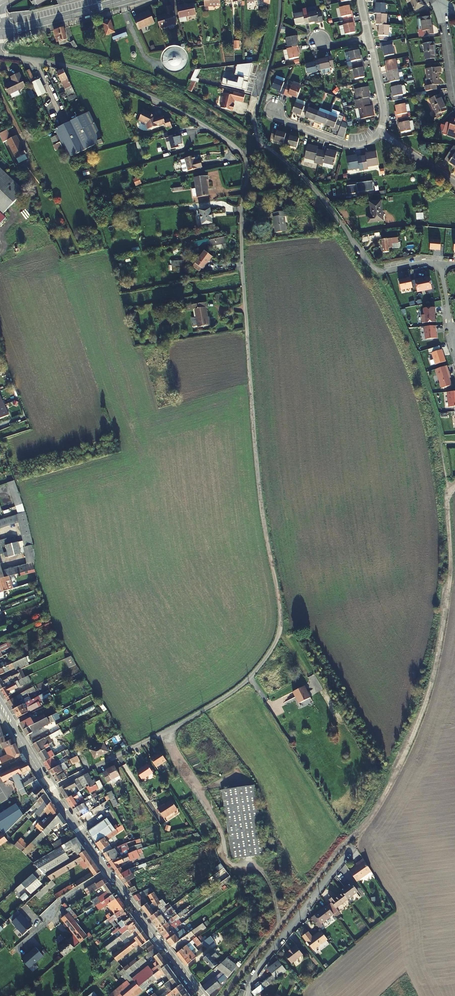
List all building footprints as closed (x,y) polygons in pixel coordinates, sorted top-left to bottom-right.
[(375,3),(374,3),(374,8),(376,8),(385,8),(385,0),(375,0),(375,3)] [(408,3),(411,1),(416,11),(424,7),(421,0),(406,0),(408,3)] [(183,3),(176,5),(178,16),(186,15),(195,13),(193,3),(183,5),(183,3)] [(162,14),(156,16),(159,27),(175,22),(170,4),(163,6),(166,14),(162,15),(162,14)] [(343,19),(353,17),(352,13),(351,13),(349,4),(340,6),(342,15),(343,19)] [(54,9),(56,15),(63,13),(62,7),(54,9)] [(385,8),(376,8),(376,14),(377,14),(377,20),(378,20),(388,20),(388,8),(385,8)] [(136,15),(132,16),(138,29),(153,22),(148,11),(136,16),(136,15)] [(308,14),(310,23),(319,21),(320,22),(323,21),(321,12),(317,12),(308,14)] [(310,23),(308,14),(303,15),(303,14),(294,16),(296,25),(306,23),(306,24),(310,23)] [(344,23),(346,32),(356,30),(354,21),(353,17),(343,19),(344,23)] [(430,17),(420,19),(422,31),(423,31),(424,35),(434,34),(433,30),(432,31),(430,17)] [(344,23),(343,19),(337,20),(340,34),(346,32),(344,23)] [(388,20),(378,20),(379,25),(380,25),(380,30),(389,30),(389,20),(388,20)] [(110,21),(108,22),(104,24),(103,24),(107,35),(114,32),(110,21)] [(54,31),(57,42),(66,39),(63,29),(54,31)] [(287,49),(295,47),(294,42),(295,42),(294,36),(285,39),(287,49)] [(391,37),(381,39),(383,49),(385,48),(386,52),(395,50),(394,42),(392,42),(391,37)] [(435,43),(424,45),(426,60),(437,58),(435,43)] [(286,49),(288,60),(297,58),(296,53),(297,53),(295,47),(287,49),(286,49)] [(351,63),(356,62),(365,60),(364,56),(363,56),(361,47),(351,49),(353,58),(350,59),(349,59),(350,63),(351,63)] [(396,57),(387,58),(388,64),(387,64),(388,71),(399,69),(396,57)] [(180,59),(177,59),(174,60),(171,63),(172,68),(176,71),(180,70),(183,67),(183,62),(180,59)] [(356,62),(351,63),(352,67),(355,66),(358,76),(367,74),(364,65),(366,65),(365,60),(356,62)] [(337,66),(336,65),(331,66),(331,67),(322,69),(324,78),(333,76),(333,75),(339,74),(337,66)] [(427,69),(430,91),(438,90),(437,86),(440,86),(438,74),(442,73),(441,67),(427,69)] [(324,78),(322,69),(317,70),(317,71),(309,73),(312,81),(320,79),(324,78)] [(399,69),(388,71),(389,77),(390,76),(391,82),(401,80),(399,69)] [(32,83),(34,81),(29,70),(26,71),(32,83)] [(74,92),(63,70),(57,73),(66,92),(68,90),(70,94),(74,92)] [(9,95),(16,91),(25,86),(18,73),(10,77),(13,82),(4,86),(8,95),(9,95)] [(286,84),(288,80),(276,75),(274,80),(286,84)] [(34,81),(32,83),(38,96),(46,93),(39,79),(34,81)] [(286,84),(274,80),(271,89),(279,92),(279,93),(283,94),(286,84)] [(187,90),(191,92),(195,83),(191,81),(187,90)] [(358,101),(371,98),(370,92),(372,92),(371,83),(358,86),(360,96),(357,97),(358,101)] [(286,84),(283,94),(287,96),(287,95),(296,98),(300,89),(291,85),(291,86),(286,84)] [(393,98),(394,102),(403,100),(403,96),(404,96),(404,95),(407,95),(408,93),(407,88),(405,86),(403,87),(402,86),(392,88),(394,97),(393,98)] [(18,95),(16,91),(9,95),(11,99),(18,95)] [(245,94),(234,92),(233,95),(224,93),(223,97),(222,96),(221,102),(222,102),(221,108),(233,111),(234,105),(233,105),(234,100),(243,102),(245,94)] [(439,94),(429,98),(436,114),(432,116),(434,119),(439,116),(442,114),(441,112),(445,110),(440,98),(441,97),(439,94)] [(371,98),(358,101),(359,105),(361,105),(363,115),(377,112),(375,103),(372,104),(371,98)] [(295,101),(291,110),(300,114),(301,113),(304,115),(308,107),(304,106),(305,104),(295,101)] [(308,107),(304,115),(309,117),(314,119),(318,109),(308,105),(308,107)] [(397,121),(407,119),(406,115),(408,114),(406,105),(396,107),(398,116),(396,117),(397,121)] [(318,109),(314,119),(320,121),(325,123),(329,113),(318,109)] [(146,110),(141,121),(148,125),(150,130),(167,125),(169,130),(174,129),(171,120),(167,121),(165,117),(158,119),(157,117),(152,115),(153,114),(146,110)] [(54,129),(68,158),(100,142),(98,138),(102,136),(89,112),(54,129)] [(344,114),(340,113),(338,117),(329,113),(325,123),(334,126),(334,127),(339,129),(344,114)] [(407,119),(397,121),(398,126),(399,126),(401,135),(410,133),(409,123),(408,123),(407,119)] [(453,120),(451,125),(448,124),(446,126),(444,134),(449,135),(448,137),(454,139),(454,120),(453,120)] [(19,163),(27,159),(25,155),(26,154),(23,148),(23,149),(16,136),(12,138),(7,130),(0,134),(0,138),(3,143),(7,141),(19,163)] [(283,145),(285,136),(275,134),(276,132),(272,131),(270,141),(273,142),(273,143),(283,145)] [(177,132),(166,135),(167,139),(171,138),(173,150),(181,148),(180,146),(184,145),(183,137),(178,138),(177,132)] [(285,136),(283,145),(287,146),(286,147),(295,149),(297,140),(289,138),(289,137),(285,136)] [(454,153),(454,146),(453,146),(445,159),(453,165),(454,166),(454,155),(454,154),(454,153)] [(313,166),(317,167),(321,155),(316,153),(317,150),(307,147),(303,161),(314,164),(313,166)] [(321,155),(317,167),(321,169),(322,167),(332,170),(336,156),(327,153),(326,156),(321,155)] [(361,159),(363,171),(363,173),(378,171),(378,168),(376,154),(367,155),(367,158),(361,159)] [(188,170),(188,171),(202,167),(201,161),(196,162),(194,156),(185,159),(185,160),(181,161),(183,165),(182,167),(183,170),(184,171),(188,170)] [(363,171),(361,159),(356,159),(356,157),(346,158),(348,172),(358,170),(358,172),(363,171)] [(14,181),(4,171),(0,175),(0,195),(14,181)] [(197,196),(197,197),(208,196),(206,180),(209,180),(208,175),(194,177),(196,188),(192,189),(193,196),(197,196)] [(136,186),(141,184),(138,177),(133,179),(136,186)] [(348,195),(362,193),(361,187),(356,188),(356,184),(346,185),(348,195)] [(426,195),(410,198),(411,204),(416,204),(416,202),(426,200),(426,195)] [(388,221),(385,201),(374,203),(376,217),(371,218),(372,223),(388,221)] [(198,212),(188,214),(190,228),(201,226),(200,222),(201,221),(200,217),(199,217),(198,212)] [(275,219),(277,233),(288,232),(286,217),(287,217),(286,212),(275,214),(276,219),(275,219)] [(389,235),(381,235),(383,253),(389,253),(388,246),(393,246),(392,244),(400,243),(400,241),(399,241),(398,238),(389,239),(389,235)] [(440,251),(441,241),(430,240),(430,250),(440,251)] [(212,257),(204,251),(194,264),(199,268),(200,267),(203,269),(212,257)] [(184,260),(170,260),(170,271),(184,271),(184,260)] [(412,288),(410,278),(406,279),(398,281),(401,291),(412,288)] [(422,279),(414,281),(417,292),(432,289),(429,278),(422,280),(422,279)] [(206,303),(192,306),(192,311),(195,311),(198,328),(210,326),(209,318),(207,319),(205,309),(207,309),(206,303)] [(435,318),(434,317),(433,315),(435,314),(435,308),(424,309),(423,310),(423,316),(421,316),(422,324),(435,323),(435,318)] [(436,327),(424,328),(425,339),(426,340),(436,339),(436,331),(437,331),(436,327)] [(431,354),(435,366),(445,362),(441,350),(431,354)] [(435,370),(441,389),(451,386),(449,379),(447,373),(448,373),(446,367),(435,370)] [(25,512),(24,512),(0,520),(0,528),(19,522),(24,547),(23,547),(27,564),(2,571),(0,563),(0,578),(6,577),(9,576),(34,570),(34,569),(33,566),(34,554),(25,512)] [(0,542),(0,555),(3,553),(5,557),(9,557),(21,554),(19,549),(19,548),(17,542),(15,543),(14,537),(10,538),(7,539),(3,540),(0,541),(0,542)] [(12,588),(9,576),(6,577),(0,578),(0,592),(12,588)] [(0,646),(0,650),(1,652),(8,648),(6,643),(0,646)] [(71,655),(64,658),(69,667),(76,664),(71,655)] [(15,672),(21,669),(29,665),(25,658),(12,664),(4,667),(0,669),(0,675),(14,668),(15,672)] [(7,686),(6,682),(9,681),(8,680),(11,678),(12,679),(16,677),(18,681),(20,680),(27,676),(26,674),(23,675),(21,669),(15,672),(1,678),(0,679),(0,689),(7,686)] [(12,699),(10,695),(11,695),(9,692),(22,685),(20,680),(18,681),(7,686),(0,689),(0,690),(7,702),(8,701),(12,699)] [(310,698),(304,686),(293,692),(299,704),(310,698)] [(7,702),(12,710),(13,710),(23,704),(25,703),(31,700),(29,697),(19,702),(17,699),(21,696),(19,694),(12,699),(8,701),(7,702)] [(35,703),(47,697),(46,695),(34,701),(35,703)] [(48,700),(47,697),(35,703),(37,706),(48,700)] [(12,710),(14,714),(15,714),(25,709),(23,704),(13,710),(12,710)] [(15,714),(14,714),(17,718),(18,718),(27,713),(25,709),(15,714)] [(24,729),(23,729),(27,735),(53,721),(55,725),(57,724),(62,721),(57,712),(55,713),(48,717),(24,729)] [(20,723),(23,729),(24,729),(48,717),(46,714),(33,720),(32,721),(30,718),(20,723)] [(44,762),(54,756),(51,751),(50,752),(47,748),(49,746),(47,744),(47,742),(52,739),(57,737),(54,732),(41,739),(39,740),(33,744),(32,744),(43,762),(44,762)] [(30,739),(33,744),(39,740),(41,739),(38,735),(30,739)] [(0,764),(18,755),(18,753),(13,743),(11,739),(10,739),(4,741),(0,743),(0,748),(0,749),(2,748),(5,754),(0,757),(0,763),(0,764)] [(103,743),(90,749),(95,758),(108,752),(103,743)] [(165,761),(158,750),(155,752),(156,754),(149,759),(155,768),(165,761)] [(44,762),(43,762),(46,767),(47,766),(59,760),(56,755),(54,756),(44,762)] [(72,765),(73,766),(80,762),(77,757),(77,756),(70,760),(72,765)] [(59,765),(66,762),(70,760),(68,757),(60,762),(59,760),(47,766),(46,767),(49,771),(49,770),(59,765)] [(17,776),(19,780),(23,778),(22,775),(26,773),(26,772),(30,770),(26,763),(25,763),(18,766),(19,767),(21,774),(17,776)] [(147,764),(136,771),(143,781),(147,779),(146,777),(152,772),(147,764)] [(49,771),(51,775),(52,775),(56,772),(57,774),(62,771),(59,765),(49,770),(49,771)] [(31,800),(24,806),(8,778),(13,776),(20,791),(24,789),(23,788),(22,785),(19,780),(17,776),(21,774),(19,767),(18,766),(0,774),(0,775),(3,782),(15,803),(22,816),(33,805),(34,804),(31,800)] [(107,783),(119,776),(114,766),(106,770),(106,771),(102,773),(107,783)] [(52,775),(51,775),(56,783),(66,778),(62,771),(57,774),(56,772),(52,775)] [(87,787),(86,787),(89,794),(96,790),(97,789),(93,780),(92,781),(88,773),(83,776),(88,786),(87,787)] [(36,780),(34,776),(28,780),(28,781),(22,785),(23,788),(24,787),(30,784),(36,780)] [(76,787),(78,792),(86,787),(87,787),(88,786),(83,776),(73,781),(76,787)] [(36,780),(30,784),(34,790),(30,794),(28,791),(25,792),(26,795),(31,800),(34,804),(44,794),(45,793),(36,780)] [(74,788),(76,787),(73,781),(58,788),(65,799),(66,798),(77,792),(74,788)] [(257,785),(227,789),(236,859),(266,854),(259,785),(257,785)] [(109,800),(113,808),(118,805),(111,791),(106,794),(107,795),(109,800)] [(82,792),(80,794),(78,792),(77,792),(66,798),(65,799),(73,810),(73,809),(85,803),(81,796),(83,795),(82,792)] [(25,822),(38,808),(47,798),(48,797),(45,793),(44,794),(34,804),(33,805),(36,807),(28,815),(28,814),(23,819),(25,822)] [(47,798),(38,808),(40,811),(34,818),(36,819),(40,814),(50,802),(51,802),(48,797),(47,798)] [(176,809),(170,800),(157,809),(163,818),(176,809)] [(73,809),(73,810),(75,814),(76,813),(90,805),(87,801),(85,803),(73,809)] [(50,802),(40,814),(44,818),(51,811),(53,814),(43,825),(46,828),(59,814),(51,802),(50,802)] [(15,803),(0,813),(0,830),(3,835),(4,834),(22,816),(15,803)] [(76,813),(75,814),(78,818),(79,818),(92,810),(97,807),(96,804),(91,807),(90,805),(76,813)] [(42,831),(45,836),(46,836),(49,831),(51,830),(50,830),(59,824),(62,827),(66,823),(59,814),(46,828),(42,831)] [(88,831),(89,833),(108,820),(107,818),(88,831)] [(108,820),(89,833),(96,843),(115,830),(113,827),(108,820)] [(118,828),(115,830),(96,843),(97,846),(103,853),(112,849),(109,845),(113,842),(110,837),(117,832),(118,833),(124,829),(122,825),(121,826),(118,828)] [(39,834),(22,852),(26,855),(43,838),(39,834)] [(52,844),(55,850),(70,841),(67,835),(52,844)] [(51,881),(50,880),(45,874),(77,855),(84,851),(85,851),(76,837),(75,838),(70,841),(55,850),(34,863),(33,864),(38,869),(15,889),(27,902),(51,881)] [(117,847),(112,849),(103,853),(106,858),(106,857),(126,849),(124,845),(118,847),(117,847)] [(106,858),(109,862),(109,861),(128,854),(126,849),(106,857),(106,858)] [(135,851),(128,854),(109,861),(109,862),(115,871),(116,870),(121,867),(119,865),(139,856),(137,850),(136,850),(135,851)] [(45,874),(50,880),(79,863),(83,869),(88,867),(91,873),(54,896),(57,899),(84,883),(100,873),(85,851),(84,851),(77,855),(45,874)] [(357,865),(350,870),(357,881),(371,871),(363,858),(356,863),(357,865)] [(216,867),(220,864),(216,859),(159,902),(158,901),(156,896),(155,895),(153,893),(148,895),(154,907),(151,909),(147,903),(141,907),(149,918),(150,917),(153,914),(158,910),(166,906),(216,867)] [(115,871),(119,876),(119,875),(124,873),(121,867),(116,870),(115,871)] [(119,876),(121,880),(122,879),(134,872),(131,868),(124,873),(119,875),(119,876)] [(129,881),(134,878),(138,876),(140,875),(138,871),(134,872),(122,879),(121,880),(124,884),(125,883),(129,881)] [(133,886),(129,881),(125,883),(124,884),(131,893),(145,887),(143,882),(142,882),(138,876),(134,878),(137,885),(133,886)] [(230,876),(217,885),(219,888),(232,879),(230,876)] [(95,883),(90,886),(90,887),(91,889),(89,891),(91,893),(102,886),(108,883),(105,879),(104,879),(96,885),(95,883)] [(52,881),(51,881),(27,902),(26,903),(29,906),(38,898),(39,899),(55,885),(52,881)] [(352,881),(341,889),(342,891),(343,892),(347,898),(356,892),(358,890),(352,881)] [(108,883),(102,886),(107,893),(98,899),(97,897),(91,901),(95,906),(97,904),(100,902),(104,900),(105,900),(115,893),(108,883)] [(133,896),(141,907),(147,903),(143,898),(148,895),(153,893),(150,888),(133,895),(133,896)] [(342,891),(335,896),(334,895),(329,899),(330,900),(326,903),(332,912),(337,909),(335,907),(347,898),(343,892),(342,891)] [(118,898),(119,898),(115,893),(105,900),(104,900),(105,902),(101,904),(103,907),(107,905),(113,900),(114,901),(118,898)] [(113,900),(107,905),(109,908),(107,909),(106,910),(107,913),(111,910),(121,903),(122,902),(119,898),(118,898),(114,901),(113,900)] [(125,907),(122,902),(121,903),(111,910),(114,914),(124,907),(125,907)] [(326,903),(312,913),(309,916),(317,927),(321,924),(319,922),(332,912),(326,903)] [(150,917),(149,918),(152,922),(153,921),(161,915),(167,911),(171,907),(170,905),(160,912),(158,910),(153,914),(150,917)] [(114,914),(117,918),(127,911),(128,910),(125,907),(124,907),(114,914)] [(22,935),(32,925),(18,909),(7,919),(22,935)] [(117,923),(118,923),(129,914),(130,914),(128,910),(127,911),(117,918),(115,920),(117,923)] [(74,920),(68,913),(62,918),(75,934),(58,948),(61,953),(53,960),(56,963),(75,948),(81,942),(88,936),(86,934),(83,930),(78,925),(74,920)] [(121,928),(124,925),(133,919),(133,918),(130,914),(129,914),(118,923),(121,928)] [(152,922),(155,926),(164,918),(161,915),(153,921),(152,922)] [(136,923),(136,922),(133,918),(133,919),(124,925),(127,930),(136,923)] [(155,926),(157,929),(167,922),(164,918),(155,926)] [(180,925),(179,925),(182,929),(191,923),(188,919),(180,925)] [(105,948),(107,950),(116,943),(116,944),(121,940),(122,941),(127,937),(135,931),(138,935),(143,931),(140,927),(136,922),(136,923),(127,930),(106,947),(105,948)] [(167,922),(157,929),(160,933),(170,926),(167,922)] [(194,928),(191,923),(182,929),(186,934),(194,928)] [(160,933),(163,937),(173,930),(170,926),(160,933)] [(163,937),(166,941),(175,934),(176,934),(173,930),(163,937)] [(313,950),(327,939),(320,930),(316,933),(316,934),(312,938),(307,932),(302,936),(313,950)] [(143,931),(138,935),(131,941),(117,951),(112,956),(117,961),(123,969),(125,972),(137,962),(135,959),(128,965),(121,957),(138,944),(140,946),(149,939),(143,931)] [(131,941),(138,935),(135,931),(127,937),(131,941)] [(176,954),(181,950),(179,948),(190,939),(190,938),(194,935),(191,932),(179,941),(172,946),(171,947),(176,954)] [(166,941),(171,947),(172,946),(179,941),(175,934),(166,941)] [(203,946),(205,948),(214,942),(210,936),(200,943),(203,946)] [(192,940),(194,943),(197,946),(200,943),(196,937),(195,938),(192,940)] [(176,954),(181,960),(182,958),(183,958),(191,951),(188,948),(186,945),(181,950),(176,954)] [(36,946),(21,958),(32,972),(38,967),(34,963),(43,956),(36,946)] [(288,953),(285,956),(291,964),(303,955),(296,946),(292,950),(292,949),(288,952),(288,953)] [(204,958),(213,969),(217,965),(213,960),(218,955),(213,950),(204,958)] [(181,960),(185,966),(194,959),(195,958),(196,957),(193,954),(191,951),(183,958),(182,958),(181,960)] [(167,964),(158,953),(152,958),(155,962),(154,963),(156,966),(151,971),(148,966),(132,980),(139,987),(166,965),(167,964)] [(137,962),(125,972),(126,972),(128,975),(146,961),(143,957),(137,962)] [(281,976),(287,971),(278,961),(268,970),(276,980),(281,976)] [(164,973),(168,979),(173,975),(174,974),(167,964),(166,965),(139,987),(138,987),(128,995),(136,995),(164,973)] [(232,972),(226,968),(223,972),(228,977),(232,972)] [(139,987),(132,980),(128,975),(126,972),(122,976),(130,986),(121,993),(121,994),(118,995),(128,995),(138,987),(139,987)] [(171,991),(180,984),(181,983),(174,974),(173,975),(168,979),(169,980),(163,985),(167,990),(160,995),(165,995),(171,991)] [(218,993),(216,990),(221,986),(219,984),(226,979),(225,978),(222,976),(216,980),(214,978),(202,987),(210,995),(216,995),(218,993)] [(253,995),(256,995),(276,980),(272,976),(251,993),(253,995)] [(180,984),(171,991),(174,995),(183,988),(184,988),(181,983),(180,984)] [(187,993),(184,988),(183,988),(174,995),(173,995),(183,995),(187,993)]
